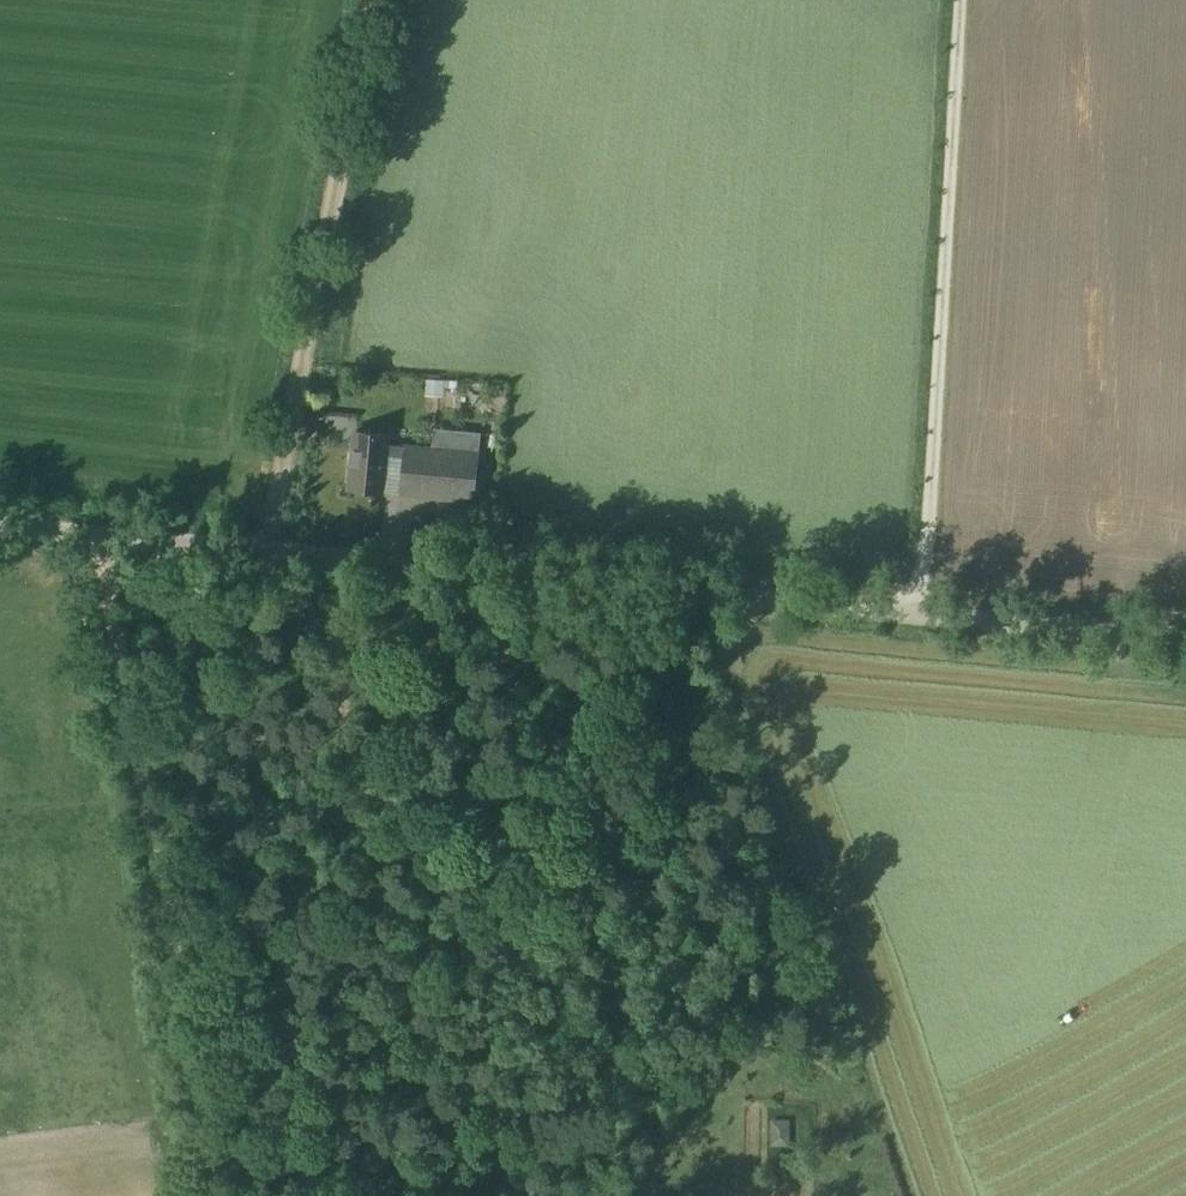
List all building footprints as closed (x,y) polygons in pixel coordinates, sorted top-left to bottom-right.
[(444,397),(445,379),(425,378),(424,396),(444,397)] [(486,452),(487,434),(437,429),(435,447),(405,444),(405,446),(387,444),(388,435),(356,432),(350,490),(382,493),(382,491),(400,492),(400,497),(476,504),(481,451),(486,452)]
